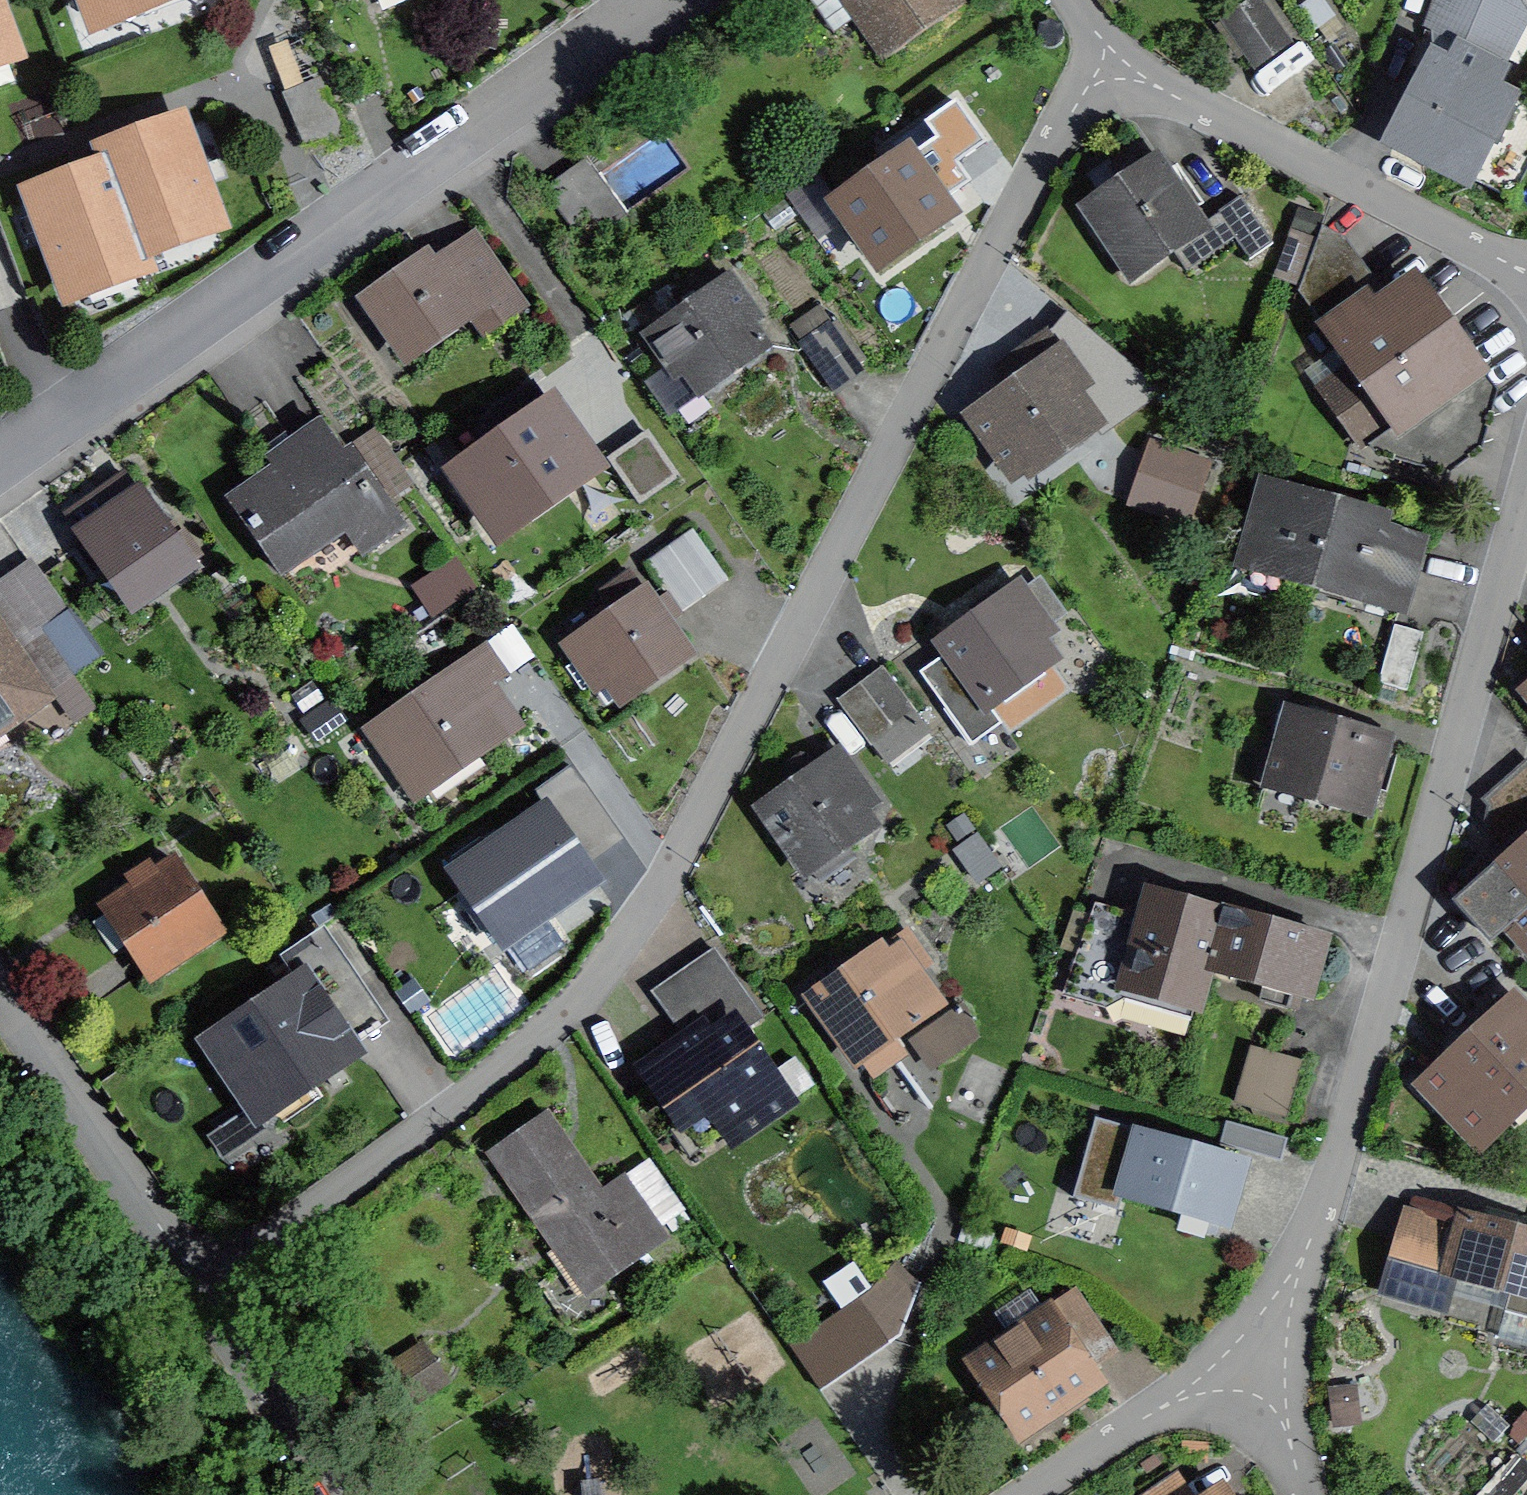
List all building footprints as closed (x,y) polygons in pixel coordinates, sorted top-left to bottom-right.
[(84,53),(228,0),(65,0),(84,53)] [(880,75),(965,18),(953,0),(829,0),(880,75)] [(1308,40),(1275,0),(1257,0),(1223,28),(1263,77),(1308,40)] [(1422,54),(1498,97),(1526,21),(1512,0),(1440,0),(1422,54)] [(23,76),(0,15),(0,85),(23,76)] [(1498,97),(1422,54),(1373,144),(1465,195),(1516,107),(1498,97)] [(91,149),(99,172),(141,266),(225,239),(186,118),(91,149)] [(900,150),(935,205),(969,184),(933,129),(900,150)] [(952,231),(935,205),(900,150),(820,202),(872,282),(952,231)] [(1159,150),(1068,209),(1121,293),(1174,261),(1213,233),(1207,225),(1159,150)] [(150,296),(141,266),(99,172),(15,199),(57,326),(150,296)] [(1213,233),(1174,261),(1187,279),(1233,247),(1246,266),(1272,248),(1240,203),(1207,225),(1213,233)] [(422,245),(342,302),(401,386),(520,303),(475,239),(437,266),(422,245)] [(1387,439),(1481,377),(1405,261),(1310,322),(1387,439)] [(774,352),(727,279),(636,337),(683,410),(774,352)] [(836,394),(869,375),(828,306),(795,325),(836,394)] [(1059,344),(956,414),(1012,497),(1115,428),(1059,344)] [(548,408),(440,481),(495,563),(579,508),(554,472),(580,455),(564,431),(548,408)] [(323,420),(220,491),(281,579),(344,536),(365,566),(405,539),(323,420)] [(1150,441),(1135,509),(1203,525),(1218,457),(1150,441)] [(625,470),(645,501),(679,478),(658,447),(625,470)] [(124,622),(193,578),(132,485),(64,529),(124,622)] [(1230,573),(1315,598),(1340,513),(1255,488),(1230,573)] [(1340,513),(1315,598),(1401,623),(1426,538),(1340,513)] [(691,610),(733,581),(698,529),(656,557),(691,610)] [(1069,657),(1020,586),(930,646),(979,718),(1069,657)] [(608,717),(691,661),(645,593),(562,649),(608,717)] [(57,707),(0,623),(0,745),(57,707)] [(1425,640),(1392,630),(1375,692),(1408,701),(1425,640)] [(492,648),(346,737),(400,826),(523,750),(489,694),(512,680),(492,648)] [(935,721),(897,673),(870,695),(909,742),(935,721)] [(1511,688),(1526,708),(1526,676),(1511,688)] [(909,742),(870,695),(844,716),(883,764),(909,742)] [(1370,822),(1390,734),(1281,709),(1261,797),(1370,822)] [(839,758),(754,809),(804,893),(889,842),(839,758)] [(589,781),(443,869),(507,974),(620,906),(592,859),(625,839),(589,781)] [(1468,887),(1526,955),(1526,836),(1468,887)] [(144,996),(225,946),(178,868),(96,917),(144,996)] [(1196,1026),(1208,982),(1226,917),(1140,893),(1110,1002),(1196,1026)] [(1226,917),(1208,982),(1309,1009),(1327,944),(1226,917)] [(903,942),(806,1008),(863,1090),(959,1024),(903,942)] [(681,1036),(625,1073),(694,1175),(791,1110),(746,1042),(768,1027),(719,954),(654,997),(681,1036)] [(192,1051),(254,1140),(363,1065),(302,976),(192,1051)] [(1526,1113),(1526,1015),(1510,996),(1402,1089),(1467,1164),(1526,1113)] [(1304,1072),(1248,1056),(1231,1115),(1287,1131),(1304,1072)] [(548,1116),(475,1163),(568,1306),(683,1232),(643,1170),(600,1198),(548,1116)] [(1226,1243),(1246,1170),(1125,1137),(1105,1209),(1226,1243)] [(1403,1198),(1382,1265),(1526,1311),(1526,1238),(1403,1198)] [(843,1319),(793,1352),(822,1396),(891,1351),(917,1293),(893,1270),(870,1301),(850,1274),(823,1292),(843,1319)] [(970,1368),(1025,1454),(1112,1398),(1097,1374),(1121,1359),(1081,1297),(970,1368)] [(713,1333),(752,1382),(786,1356),(747,1306),(713,1333)]
